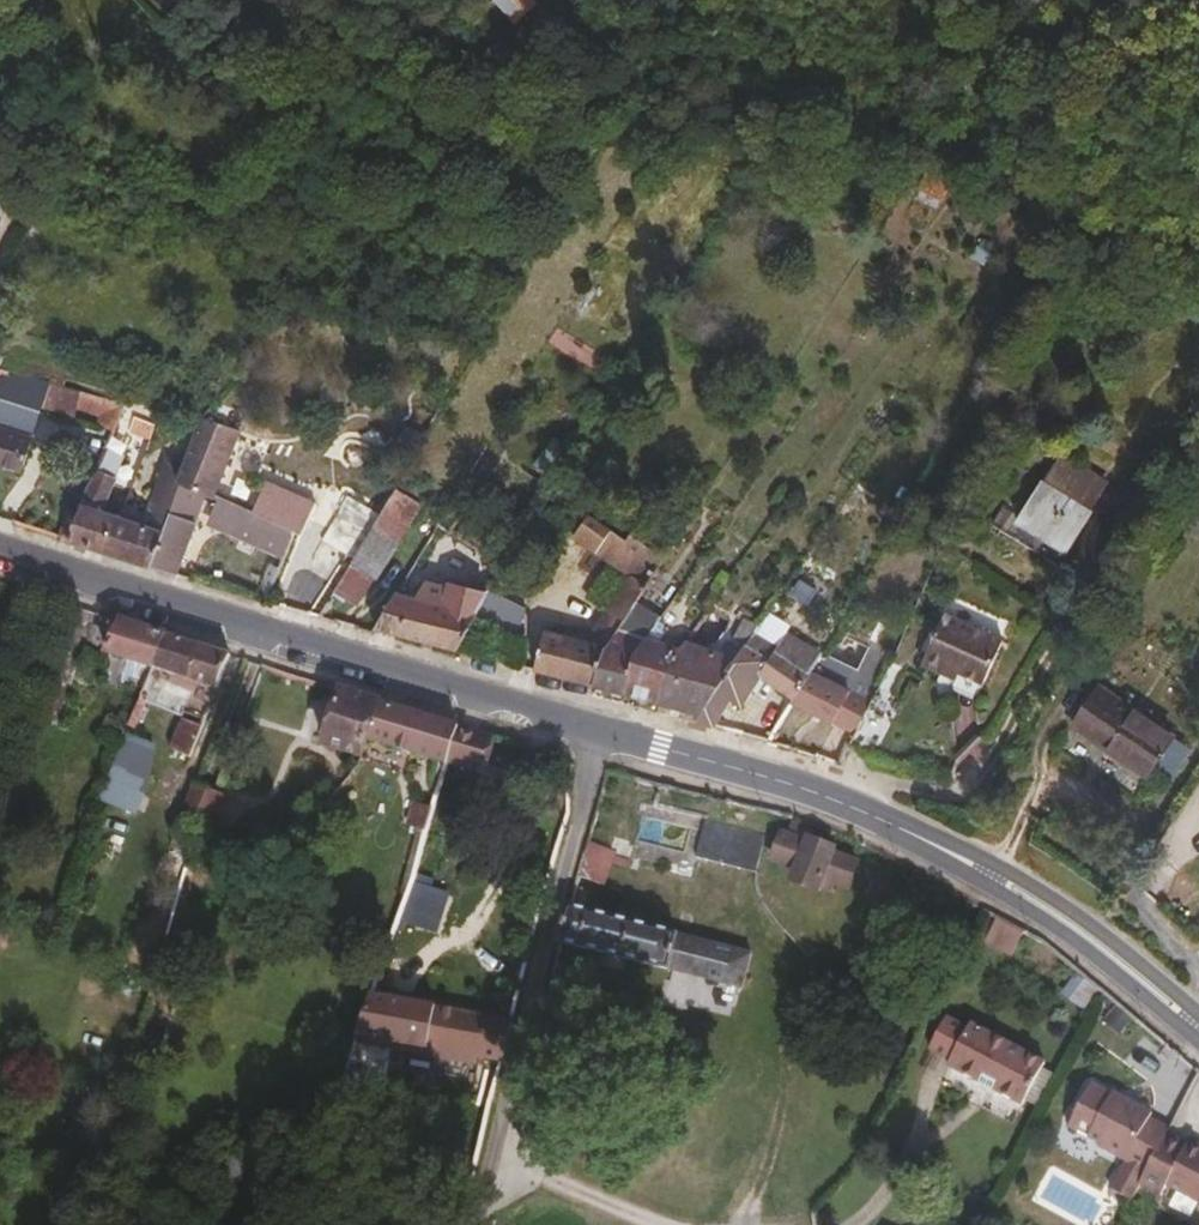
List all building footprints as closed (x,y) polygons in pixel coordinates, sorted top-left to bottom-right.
[(541,3),(539,0),(496,0),(518,24),(541,3)] [(533,34),(553,15),(543,5),(523,24),(533,34)] [(912,207),(939,214),(948,182),(921,174),(912,207)] [(44,381),(0,366),(0,424),(28,433),(38,402),(44,381)] [(75,396),(78,389),(44,381),(38,402),(72,410),(75,396)] [(95,401),(98,394),(78,389),(75,396),(95,401)] [(107,404),(109,397),(98,394),(95,401),(107,404)] [(146,434),(150,422),(131,414),(127,426),(146,434)] [(210,497),(238,429),(199,414),(174,479),(177,480),(203,493),(210,497)] [(28,433),(0,424),(0,463),(16,468),(28,433)] [(110,473),(118,453),(103,447),(95,466),(110,473)] [(1088,511),(1104,484),(1057,454),(1040,480),(1088,511)] [(96,509),(110,473),(95,466),(80,504),(96,509)] [(160,531),(177,480),(174,479),(158,470),(140,523),(160,531)] [(173,571),(203,493),(177,480),(160,531),(147,562),(173,571)] [(1055,563),(1088,511),(1040,480),(1019,514),(1002,504),(991,523),(1055,563)] [(375,572),(418,501),(392,486),(350,557),(372,571),(375,572)] [(292,530),(302,507),(263,489),(252,512),(292,530)] [(220,528),(231,503),(215,496),(204,522),(220,528)] [(280,555),(292,530),(252,512),(231,503),(220,528),(280,555)] [(84,542),(96,509),(80,504),(76,514),(67,538),(84,542)] [(99,547),(111,514),(96,509),(84,542),(99,547)] [(67,538),(76,514),(66,510),(56,535),(67,538)] [(147,562),(160,531),(140,523),(111,514),(99,547),(147,562)] [(663,559),(626,533),(621,541),(584,514),(568,535),(628,577),(629,575),(645,586),(654,572),(663,559)] [(355,598),(372,571),(350,557),(333,584),(355,598)] [(648,592),(658,576),(654,572),(645,586),(644,589),(648,592)] [(622,620),(644,589),(645,586),(629,575),(628,577),(606,609),(622,620)] [(473,610),(484,588),(446,578),(443,584),(423,579),(413,595),(473,610)] [(625,634),(651,594),(648,592),(644,589),(622,620),(617,631),(625,634)] [(390,632),(413,595),(395,590),(373,627),(390,632)] [(453,648),(473,610),(413,595),(390,632),(453,648)] [(981,682),(1000,639),(941,612),(920,661),(940,671),(943,664),(957,671),(981,682)] [(149,664),(162,633),(115,617),(102,648),(149,664)] [(776,645),(748,627),(740,639),(744,641),(768,656),(776,645)] [(596,686),(605,648),(539,630),(529,668),(596,686)] [(621,692),(632,659),(645,639),(625,634),(617,631),(605,648),(596,686),(621,692)] [(809,671),(818,654),(784,632),(776,645),(768,656),(770,658),(760,674),(795,694),(809,671)] [(212,685),(224,653),(162,633),(149,664),(212,685)] [(655,702),(676,648),(645,639),(632,659),(621,692),(655,702)] [(739,705),(760,674),(770,658),(768,656),(744,641),(732,659),(713,688),(729,698),(739,705)] [(713,688),(732,659),(682,642),(676,648),(655,702),(696,712),(713,688)] [(202,708),(212,685),(149,664),(134,696),(176,715),(182,699),(202,708)] [(953,677),(957,671),(943,664),(940,671),(953,677)] [(854,730),(869,699),(809,671),(795,694),(791,700),(854,730)] [(1186,747),(1095,685),(1074,717),(1081,723),(1076,732),(1081,733),(1134,770),(1141,761),(1148,767),(1165,778),(1186,747)] [(364,734),(375,699),(337,687),(321,740),(357,751),(364,734)] [(868,753),(898,698),(874,687),(869,699),(854,730),(846,745),(868,753)] [(711,725),(729,698),(713,688),(696,712),(691,720),(711,725)] [(184,755),(202,708),(182,699),(176,715),(163,747),(184,755)] [(411,748),(420,713),(375,699),(364,734),(411,748)] [(445,751),(454,724),(420,713),(411,748),(443,759),(445,751)] [(1076,732),(1081,723),(1074,717),(1069,725),(1076,732)] [(484,745),(487,734),(454,724),(445,751),(469,758),(482,761),(488,747),(484,745)] [(467,766),(469,758),(445,751),(443,759),(467,766)] [(1142,775),(1148,767),(1141,761),(1134,770),(1142,775)] [(145,780),(127,776),(128,772),(109,767),(100,802),(136,812),(145,780)] [(201,824),(214,790),(190,780),(176,815),(187,819),(201,824)] [(403,831),(423,838),(433,808),(413,801),(403,831)] [(805,839),(811,823),(787,813),(779,832),(804,843),(805,839)] [(180,837),(187,819),(176,815),(169,833),(180,837)] [(795,867),(804,843),(779,832),(778,835),(769,857),(795,867)] [(769,857),(778,835),(773,833),(765,853),(769,857)] [(820,877),(829,852),(830,848),(805,839),(804,843),(795,867),(789,880),(814,889),(820,877)] [(844,886),(853,862),(829,852),(820,877),(844,886)] [(409,884),(404,925),(442,930),(447,888),(409,884)] [(663,968),(673,934),(566,907),(557,940),(663,968)] [(740,987),(748,953),(673,934),(663,968),(672,970),(675,977),(682,981),(687,981),(691,979),(694,975),(740,987)] [(424,1044),(431,1001),(368,990),(354,1033),(359,1034),(358,1039),(397,1046),(398,1039),(424,1044)] [(498,1057),(510,1015),(510,1014),(431,1001),(424,1044),(498,1057)] [(943,1061),(963,1030),(944,1019),(926,1051),(943,1061)] [(1043,1064),(969,1024),(965,1030),(963,1030),(943,1061),(947,1062),(944,1068),(978,1085),(981,1080),(993,1087),(991,1092),(1018,1107),(1043,1064)] [(991,1092),(993,1087),(981,1080),(978,1085),(991,1092)] [(1167,1128),(1150,1118),(1152,1113),(1123,1097),(1120,1101),(1088,1084),(1066,1126),(1098,1144),(1096,1148),(1124,1163),(1109,1188),(1129,1200),(1136,1186),(1165,1135),(1167,1128)] [(1188,1138),(1183,1146),(1165,1135),(1136,1186),(1159,1198),(1164,1189),(1198,1207),(1198,1144),(1188,1138)]
